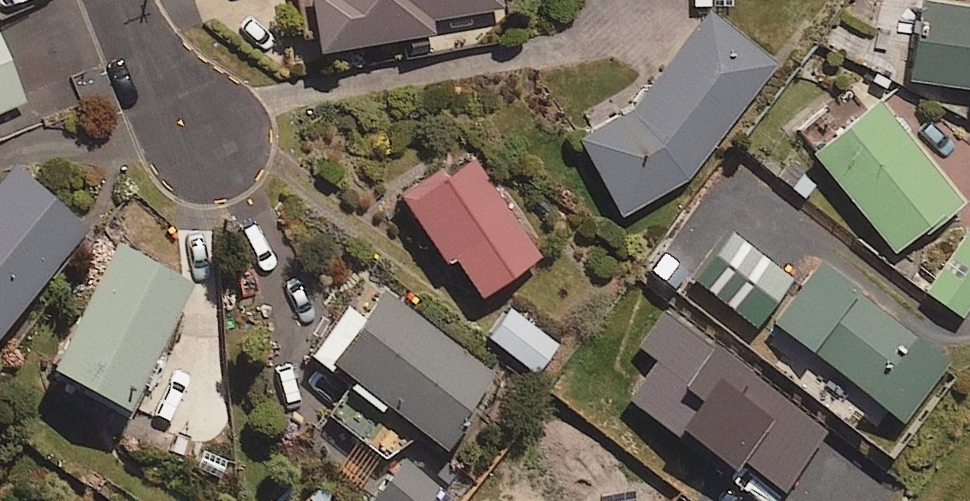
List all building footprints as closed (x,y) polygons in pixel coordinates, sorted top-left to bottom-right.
[(501,7),(500,0),(309,0),(316,47),(429,31),(428,17),(501,7)] [(938,0),(921,0),(909,76),(969,86),(969,5),(938,0)] [(688,173),(774,64),(713,15),(633,103),(577,138),(619,206),(688,173)] [(23,100),(0,42),(0,109),(23,100)] [(893,251),(958,199),(876,97),(811,149),(893,251)] [(479,293),(538,253),(464,146),(400,191),(446,259),(452,255),(479,293)] [(86,228),(12,162),(0,176),(0,323),(86,228)] [(969,299),(969,231),(965,227),(922,287),(960,313),(969,299)] [(122,408),(192,283),(116,241),(47,366),(122,408)] [(901,418),(946,359),(819,261),(773,320),(901,418)] [(440,444),(494,373),(378,285),(356,315),(344,306),(313,348),(440,444)] [(534,372),(556,343),(508,307),(486,336),(534,372)] [(684,418),(725,376),(662,313),(620,355),(684,418)] [(450,495),(402,457),(368,499),(371,500),(446,500),(450,495)]
